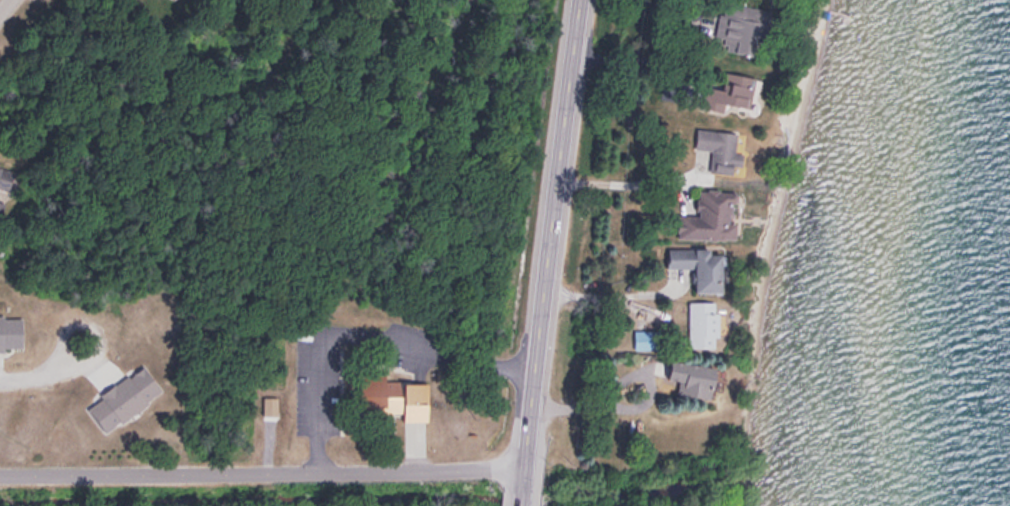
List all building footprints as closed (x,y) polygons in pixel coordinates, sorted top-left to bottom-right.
[(757,34),(766,35),(771,7),(732,0),(722,0),(714,46),(754,54),(757,34)] [(750,108),(757,76),(722,69),(716,101),(750,108)] [(742,174),(744,151),(735,151),(736,131),(712,129),(709,171),(742,174)] [(0,165),(0,186),(9,189),(14,169),(0,165)] [(736,189),(698,188),(698,214),(678,214),(678,236),(736,237),(736,189)] [(723,252),(711,252),(711,247),(667,247),(667,266),(695,266),(695,291),(723,291),(723,252)] [(689,346),(718,346),(718,300),(689,300),(689,346)] [(22,349),(22,315),(0,315),(0,349),(22,349)] [(634,348),(661,348),(661,329),(634,329),(634,348)] [(669,379),(678,380),(677,393),(713,397),(717,364),(671,359),(669,379)] [(428,419),(428,378),(365,378),(365,406),(403,406),(403,419),(428,419)]
